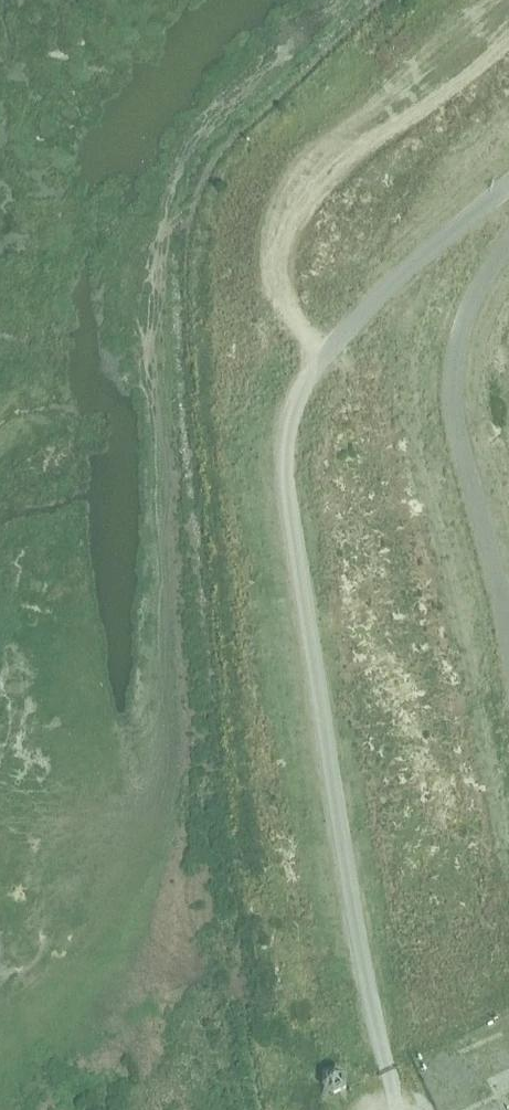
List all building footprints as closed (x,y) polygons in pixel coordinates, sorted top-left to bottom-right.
[(324,1073),(323,1086),(334,1095),(347,1089),(348,1075),(336,1067),(324,1073)]
